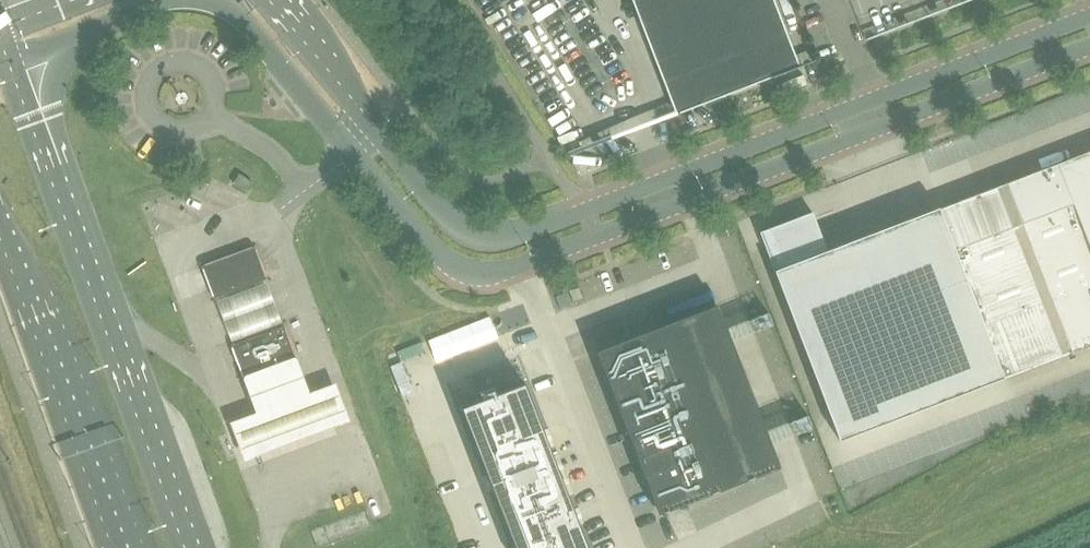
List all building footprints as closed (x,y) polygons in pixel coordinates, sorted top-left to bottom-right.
[(775,76),(802,66),(801,64),(799,65),(774,0),(632,0),(641,23),(645,22),(666,78),(674,87),(681,92),(689,96),(697,98),(709,97),(773,72),(775,76)] [(564,153),(577,148),(574,142),(562,146),(564,153)] [(1001,186),(940,209),(819,256),(804,217),(762,233),(843,441),(1006,378),(1067,354),(1089,345),(1089,151),(1001,186)] [(246,191),(252,182),(253,182),(239,173),(233,183),(246,191)] [(263,229),(251,234),(255,246),(268,241),(263,229)] [(238,251),(235,244),(217,251),(219,258),(238,251)] [(270,245),(211,267),(228,312),(287,290),(270,245)] [(778,461),(720,310),(599,357),(666,532),(754,497),(745,473),(778,461)] [(319,370),(244,399),(269,468),(345,440),(319,370)] [(461,408),(516,547),(588,547),(524,384),(461,408)] [(376,466),(363,471),(370,487),(382,482),(376,466)] [(383,486),(373,490),(378,503),(388,499),(383,486)]
